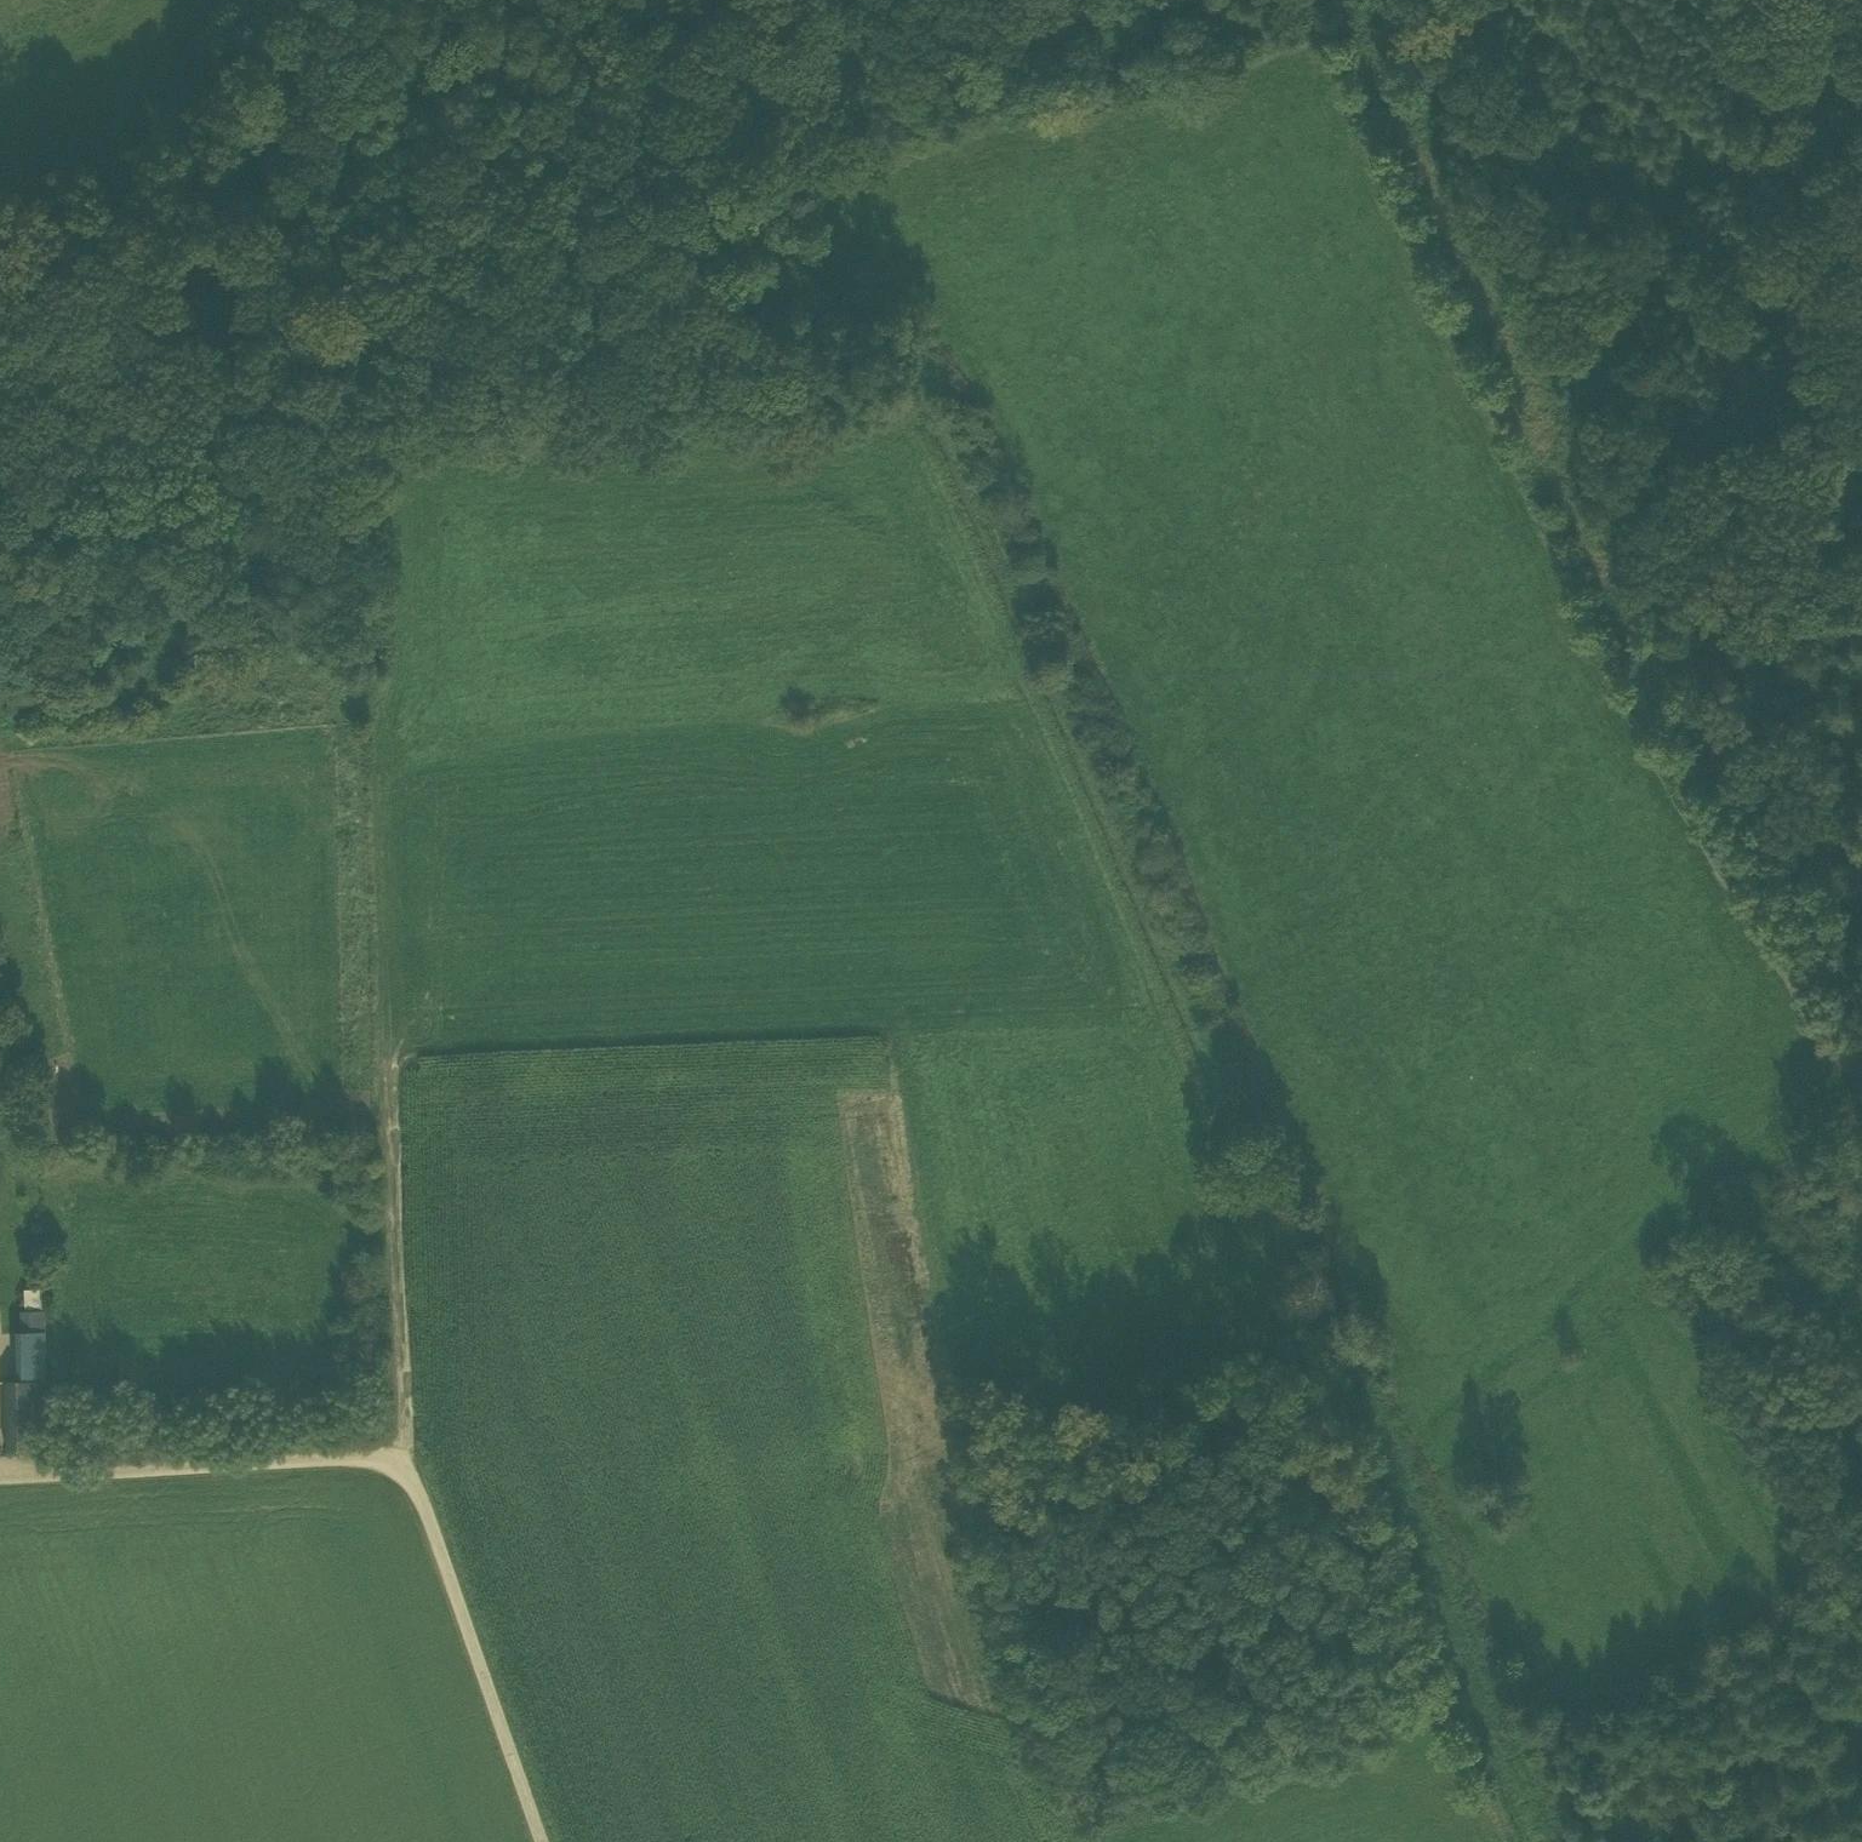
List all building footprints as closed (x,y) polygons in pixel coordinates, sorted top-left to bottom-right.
[(24,1289),(24,1311),(43,1310),(43,1289),(24,1289)] [(43,1331),(43,1310),(24,1311),(22,1311),(22,1332),(43,1331)] [(44,1380),(43,1331),(22,1332),(18,1332),(19,1380),(44,1380)] [(45,1448),(44,1380),(19,1380),(5,1381),(6,1448),(45,1448)]
